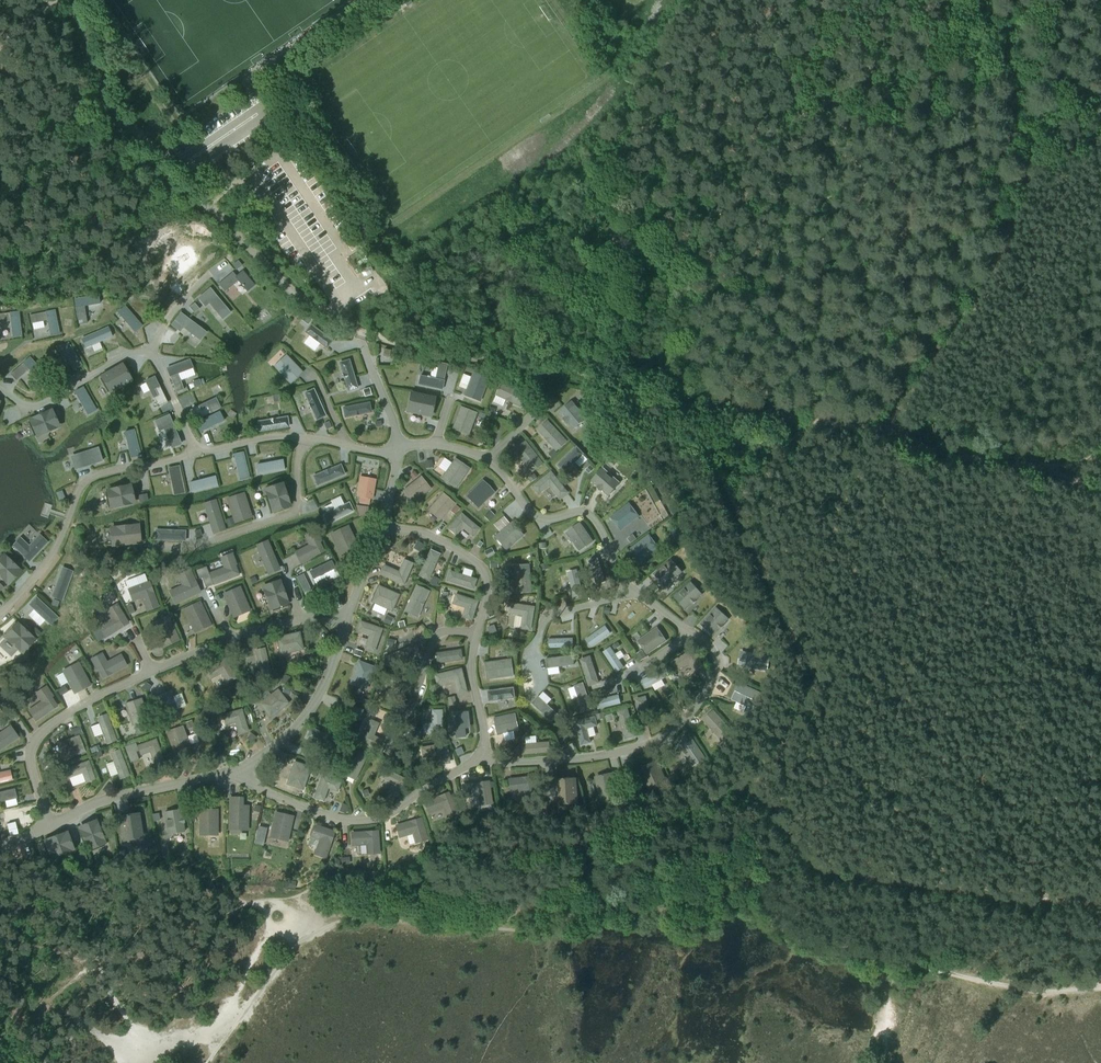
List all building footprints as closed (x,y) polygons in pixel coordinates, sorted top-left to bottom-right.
[(238,260),(232,265),(237,270),(243,265),(238,260)] [(233,272),(218,284),(225,292),(239,280),(248,291),(255,284),(243,271),(236,276),(233,272)] [(199,298),(203,304),(207,301),(222,319),(230,312),(210,289),(199,298)] [(78,324),(88,323),(85,306),(100,303),(98,295),(74,299),(78,324)] [(195,303),(190,307),(195,313),(200,309),(195,303)] [(125,306),(118,312),(123,319),(124,318),(131,326),(130,327),(135,332),(142,326),(125,306)] [(55,310),(30,315),(31,324),(48,320),(51,335),(60,334),(55,310)] [(0,314),(0,323),(11,321),(13,337),(22,336),(19,312),(0,314)] [(181,313),(172,325),(178,329),(181,325),(199,339),(205,332),(181,313)] [(299,323),(296,328),(302,333),(306,328),(299,323)] [(332,340),(311,325),(305,332),(312,337),(313,339),(316,341),(318,341),(327,348),(332,340)] [(109,327),(82,338),(84,342),(84,344),(85,347),(87,348),(91,346),(91,345),(113,336),(109,327)] [(69,343),(60,348),(65,355),(66,354),(71,364),(70,364),(74,370),(82,365),(69,343)] [(288,356),(282,362),(283,363),(277,369),(291,383),(302,372),(288,356)] [(30,357),(11,374),(16,380),(29,369),(39,381),(46,375),(30,357)] [(190,360),(167,368),(176,392),(184,389),(178,373),(193,368),(190,360)] [(349,360),(340,363),(343,373),(343,375),(344,379),(345,380),(349,390),(357,388),(349,360)] [(420,376),(418,384),(442,389),(448,364),(439,362),(435,379),(420,376)] [(122,366),(103,377),(111,391),(130,380),(122,366)] [(471,378),(465,395),(480,401),(488,380),(477,376),(476,375),(473,373),(472,374),(471,377),(471,378)] [(155,377),(145,381),(158,407),(167,402),(155,377)] [(199,379),(192,382),(195,388),(202,385),(201,384),(199,379)] [(528,394),(501,382),(495,395),(522,407),(528,394)] [(83,387),(75,392),(79,399),(80,399),(85,408),(84,408),(88,415),(97,410),(83,387)] [(370,388),(363,389),(365,396),(371,395),(370,388)] [(314,389),(305,393),(310,403),(309,404),(311,409),(312,409),(317,419),(325,416),(314,389)] [(279,394),(272,396),(274,402),(281,401),(279,394)] [(412,394),(409,410),(430,415),(433,399),(412,394)] [(190,410),(194,420),(220,407),(216,398),(190,410)] [(572,401),(560,412),(565,418),(564,419),(567,423),(568,422),(574,429),(586,418),(572,401)] [(369,403),(343,408),(345,417),(354,415),(355,416),(359,415),(361,414),(371,412),(369,403)] [(461,406),(452,429),(469,435),(478,413),(461,406)] [(487,413),(494,415),(496,409),(490,407),(487,413)] [(51,411),(31,420),(38,435),(58,426),(51,411)] [(220,412),(196,423),(200,432),(208,428),(207,427),(217,423),(218,424),(224,420),(220,412)] [(169,415),(155,421),(158,428),(163,426),(172,447),(181,444),(169,415)] [(270,420),(259,422),(260,431),(289,426),(287,417),(276,419),(275,418),(270,419),(270,420)] [(548,420),(537,430),(557,451),(568,441),(548,420)] [(329,421),(324,423),(327,430),(332,428),(329,421)] [(129,440),(132,450),(130,450),(132,457),(141,455),(134,429),(125,432),(127,440),(129,440)] [(544,463),(526,440),(514,450),(532,473),(544,463)] [(584,454),(577,447),(558,465),(564,472),(570,466),(572,466),(575,463),(576,461),(584,454)] [(594,447),(588,453),(592,457),(598,451),(594,447)] [(98,448),(73,456),(77,469),(102,461),(98,448)] [(549,454),(552,457),(557,453),(554,449),(549,454)] [(236,462),(237,462),(239,473),(238,473),(240,480),(250,478),(244,452),(234,454),(236,462)] [(612,457),(606,463),(612,468),(617,462),(612,457)] [(470,468),(455,458),(441,478),(457,488),(470,468)] [(259,475),(285,470),(283,460),(275,461),(275,462),(264,464),(264,463),(257,465),(259,475)] [(590,464),(585,469),(589,473),(594,468),(590,464)] [(324,472),(314,476),(317,485),(344,474),(341,465),(330,469),(329,469),(325,471),(324,472)] [(170,474),(171,474),(174,488),(173,489),(175,494),(185,492),(179,466),(169,468),(170,474)] [(621,483),(603,467),(591,481),(598,486),(597,487),(602,491),(602,490),(609,496),(621,483)] [(552,471),(532,486),(539,495),(550,487),(560,499),(569,492),(552,471)] [(534,473),(528,477),(532,482),(538,477),(534,473)] [(190,483),(192,492),(218,486),(215,476),(207,478),(207,479),(197,482),(197,481),(190,483)] [(421,476),(403,490),(413,503),(431,489),(421,476)] [(374,479),(363,477),(362,484),(359,483),(357,496),(361,497),(360,503),(369,504),(370,498),(372,498),(374,488),(373,487),(374,479)] [(482,480),(466,496),(478,509),(495,492),(482,480)] [(282,485),(266,490),(273,511),(289,506),(282,485)] [(130,486),(108,491),(112,507),(133,502),(130,486)] [(59,500),(65,498),(62,490),(56,493),(59,500)] [(456,503),(443,492),(428,510),(440,521),(456,503)] [(147,494),(138,495),(139,502),(149,500),(147,494)] [(230,498),(229,500),(235,522),(250,517),(244,496),(239,497),(236,496),(230,498)] [(215,502),(206,504),(209,515),(208,516),(210,521),(211,521),(215,532),(223,529),(215,502)] [(335,509),(323,515),(327,523),(353,511),(349,502),(341,506),(340,506),(336,508),(335,509)] [(332,503),(324,507),(326,512),(334,508),(332,503)] [(629,503),(611,516),(621,531),(640,517),(629,503)] [(369,507),(356,505),(359,517),(368,513),(369,507)] [(451,512),(455,514),(460,508),(457,505),(451,512)] [(484,516),(489,521),(495,515),(490,510),(484,516)] [(461,513),(447,528),(456,536),(462,528),(473,537),(480,528),(461,513)] [(232,517),(225,519),(228,526),(234,524),(232,517)] [(512,522),(495,536),(506,549),(523,535),(512,522)] [(594,541),(580,522),(566,532),(579,552),(594,541)] [(348,525),(330,533),(341,556),(347,554),(350,561),(363,555),(348,525)] [(118,534),(112,535),(113,545),(127,544),(126,541),(140,539),(139,528),(132,528),(131,526),(117,527),(118,534)] [(157,530),(156,540),(185,541),(185,531),(176,531),(175,530),(170,530),(169,530),(157,530)] [(322,541),(317,530),(304,535),(308,545),(294,551),(301,564),(325,551),(320,542),(322,541)] [(633,534),(628,538),(631,543),(637,539),(633,534)] [(649,534),(631,548),(641,562),(660,549),(649,534)] [(21,538),(14,546),(22,554),(24,552),(31,559),(47,542),(40,535),(29,546),(21,538)] [(417,541),(413,548),(419,552),(424,544),(417,541)] [(258,545),(257,546),(259,550),(260,550),(269,572),(278,569),(267,542),(263,544),(261,543),(258,545)] [(492,548),(485,551),(487,557),(495,554),(492,548)] [(429,580),(440,554),(430,549),(418,576),(429,580)] [(233,553),(220,557),(224,567),(209,573),(213,585),(239,575),(236,566),(237,565),(233,553)] [(0,560),(0,575),(8,583),(20,571),(4,556),(0,560)] [(598,558),(588,561),(596,585),(606,581),(598,558)] [(414,563),(404,559),(398,571),(384,564),(379,574),(404,585),(414,563)] [(683,572),(671,559),(653,574),(665,587),(672,582),(677,578),(676,578),(683,572)] [(497,560),(490,560),(490,568),(498,567),(497,560)] [(331,561),(312,571),(317,581),(316,583),(318,586),(319,586),(322,585),(323,583),(338,576),(331,561)] [(530,564),(512,566),(515,594),(532,592),(530,564)] [(206,566),(196,570),(199,579),(202,578),(206,587),(213,585),(209,573),(206,566)] [(73,572),(63,568),(54,591),(53,592),(52,594),(53,597),(56,598),(57,597),(62,600),(73,572)] [(578,569),(568,572),(574,596),(584,594),(578,569)] [(474,590),(477,579),(450,570),(446,581),(474,590)] [(190,572),(180,576),(185,586),(172,592),(176,601),(197,592),(193,582),(194,581),(190,572)] [(304,574),(297,577),(299,582),(306,579),(304,574)] [(147,581),(144,575),(136,578),(139,584),(147,581)] [(433,576),(430,583),(436,586),(439,578),(433,576)] [(139,584),(127,589),(132,602),(142,598),(146,612),(160,607),(150,580),(147,581),(139,584)] [(691,581),(674,597),(686,610),(692,604),(693,605),(697,601),(696,600),(703,594),(691,581)] [(279,582),(264,587),(271,608),(287,602),(279,582)] [(392,612),(400,594),(378,584),(370,602),(392,612)] [(416,585),(404,611),(418,617),(430,591),(416,585)] [(240,586),(222,594),(232,618),(251,610),(240,586)] [(464,608),(461,618),(472,621),(478,601),(455,593),(452,604),(464,608)] [(58,617),(36,598),(30,605),(37,611),(37,612),(40,616),(42,616),(51,624),(58,617)] [(60,601),(53,599),(51,604),(58,607),(60,601)] [(201,600),(183,609),(194,633),(212,625),(201,600)] [(535,606),(509,602),(508,614),(522,616),(520,629),(532,631),(535,606)] [(111,619),(98,626),(105,638),(130,623),(117,603),(106,610),(111,619)] [(126,606),(129,614),(134,613),(131,604),(126,606)] [(630,631),(649,613),(641,605),(622,623),(630,631)] [(729,619),(716,607),(700,624),(714,636),(720,629),(720,630),(724,626),(723,625),(729,619)] [(386,614),(383,622),(391,625),(394,618),(386,614)] [(163,648),(180,640),(168,615),(151,623),(163,648)] [(364,649),(374,652),(383,628),(360,620),(356,631),(369,635),(364,649)] [(18,624),(7,637),(23,652),(34,639),(18,624)] [(494,624),(487,627),(490,634),(496,632),(494,624)] [(605,626),(586,640),(591,647),(610,633),(605,626)] [(658,627),(638,641),(647,654),(667,641),(658,627)] [(36,628),(32,633),(37,637),(41,633),(36,628)] [(300,632),(276,637),(280,655),(304,650),(300,632)] [(388,638),(386,645),(394,647),(396,640),(388,638)] [(573,638),(549,639),(549,648),(573,647),(573,638)] [(415,644),(384,657),(388,666),(419,653),(415,644)] [(611,647),(603,652),(617,672),(624,667),(611,647)] [(272,675),(265,648),(254,650),(261,678),(272,675)] [(461,649),(435,653),(437,664),(463,660),(461,649)] [(693,649),(671,662),(676,671),(690,664),(696,674),(705,669),(693,649)] [(636,654),(640,659),(646,655),(642,650),(636,654)] [(741,651),(738,666),(768,671),(770,656),(741,651)] [(103,652),(90,659),(96,671),(98,669),(103,679),(127,666),(121,654),(107,661),(103,652)] [(548,668),(574,665),(573,656),(547,659),(548,668)] [(590,657),(581,660),(590,685),(594,684),(595,684),(598,683),(599,682),(598,678),(597,678),(590,657)] [(221,674),(227,684),(237,679),(225,659),(204,671),(209,680),(221,674)] [(512,659),(483,662),(486,680),(514,676),(512,659)] [(359,660),(350,684),(367,690),(376,667),(359,660)] [(79,661),(62,670),(75,694),(92,685),(79,661)] [(453,681),(457,694),(467,692),(461,668),(434,675),(436,685),(453,681)] [(663,669),(642,680),(647,688),(667,677),(663,669)] [(394,686),(406,691),(410,681),(387,673),(380,692),(391,696),(394,686)] [(281,683),(287,685),(290,676),(284,674),(281,683)] [(146,682),(142,688),(147,692),(152,686),(146,682)] [(739,682),(731,699),(754,709),(761,693),(739,682)] [(575,686),(584,711),(592,708),(584,683),(575,686)] [(47,685),(35,693),(41,701),(28,710),(35,722),(58,706),(52,697),(54,696),(47,685)] [(65,686),(58,690),(61,695),(68,691),(65,686)] [(293,688),(285,686),(282,692),(290,695),(293,688)] [(514,688),(487,691),(489,700),(497,699),(499,700),(503,700),(504,699),(515,697),(514,688)] [(240,689),(235,692),(239,698),(244,695),(240,689)] [(259,703),(270,718),(289,703),(278,689),(259,703)] [(271,694),(267,690),(261,695),(264,699),(271,694)] [(162,720),(179,714),(171,691),(154,697),(162,720)] [(669,696),(672,701),(678,697),(675,692),(669,696)] [(619,695),(596,700),(598,709),(621,703),(619,695)] [(552,722),(559,715),(539,696),(532,703),(552,722)] [(646,696),(635,699),(642,727),(653,724),(646,696)] [(124,704),(133,726),(150,720),(142,697),(124,704)] [(362,698),(360,704),(366,707),(369,701),(362,698)] [(454,698),(448,700),(449,707),(456,706),(454,698)] [(333,710),(359,720),(363,709),(337,700),(333,710)] [(711,707),(700,718),(723,742),(734,731),(711,707)] [(222,715),(225,725),(235,723),(239,735),(249,732),(242,708),(222,715)] [(369,708),(367,713),(375,716),(377,711),(369,708)] [(617,711),(625,739),(636,736),(628,708),(617,711)] [(443,734),(443,709),(431,709),(432,723),(422,723),(422,734),(443,734)] [(469,720),(468,711),(453,713),(456,737),(465,736),(463,720),(469,720)] [(516,713),(493,717),(497,735),(519,731),(516,713)] [(612,714),(605,716),(607,722),(614,720),(612,714)] [(581,745),(591,743),(588,729),(598,726),(595,716),(575,721),(581,745)] [(109,718),(99,722),(107,744),(117,740),(109,718)] [(369,719),(360,741),(379,749),(383,739),(374,736),(379,723),(369,719)] [(192,720),(186,722),(188,729),(194,727),(192,720)] [(532,726),(528,722),(524,727),(529,730),(532,726)] [(141,725),(135,727),(137,734),(144,731),(141,725)] [(80,726),(72,729),(74,734),(82,731),(80,726)] [(183,726),(166,732),(174,754),(191,748),(183,726)] [(306,737),(334,749),(338,738),(310,727),(306,737)] [(16,737),(10,728),(0,735),(0,748),(16,737)] [(257,737),(251,733),(247,738),(252,743),(257,737)] [(690,734),(677,742),(693,766),(706,758),(690,734)] [(63,760),(86,752),(79,735),(57,743),(63,760)] [(732,744),(735,741),(731,736),(727,739),(732,744)] [(137,745),(141,756),(150,752),(155,765),(165,761),(156,738),(137,745)] [(550,741),(521,744),(522,755),(551,752),(550,741)] [(508,742),(504,748),(509,752),(513,746),(508,742)] [(438,756),(439,765),(450,763),(446,743),(421,747),(422,758),(438,756)] [(461,747),(455,750),(458,756),(464,753),(461,747)] [(120,779),(130,776),(120,749),(110,753),(120,779)] [(356,778),(367,755),(357,751),(347,774),(356,778)] [(281,760),(274,757),(271,764),(278,767),(281,760)] [(83,774),(86,783),(96,779),(89,760),(66,769),(70,779),(83,774)] [(304,790),(311,766),(293,761),(286,784),(304,790)] [(656,763),(641,770),(650,790),(665,783),(656,763)] [(392,784),(387,792),(397,798),(406,779),(385,768),(380,778),(392,784)] [(0,774),(0,784),(14,781),(11,771),(0,774)] [(613,772),(594,777),(601,804),(619,799),(613,772)] [(675,772),(669,775),(673,783),(680,779),(675,772)] [(314,797),(324,801),(329,789),(338,792),(342,781),(321,774),(314,797)] [(536,775),(508,778),(509,792),(523,790),(524,799),(538,798),(536,775)] [(575,780),(558,781),(560,803),(576,802),(575,780)] [(490,781),(462,784),(463,798),(478,796),(479,805),(493,804),(491,787),(490,782),(490,781)] [(449,791),(423,801),(428,814),(443,809),(447,818),(460,813),(455,800),(453,801),(449,791)] [(0,798),(0,807),(19,803),(17,794),(0,798)] [(241,797),(229,797),(228,830),(249,831),(249,805),(241,805),(241,797)] [(342,803),(339,811),(346,813),(349,806),(342,803)] [(555,807),(547,808),(547,816),(555,816),(555,807)] [(182,809),(164,812),(168,835),(186,832),(184,823),(185,823),(184,817),(183,817),(182,809)] [(218,809),(199,809),(199,836),(218,836),(218,809)] [(501,811),(503,824),(520,821),(518,809),(501,811)] [(294,816),(275,812),(269,838),(289,842),(294,816)] [(152,822),(160,821),(158,814),(151,815),(152,822)] [(138,815),(122,817),(125,839),(141,836),(138,815)] [(399,838),(413,834),(415,843),(429,840),(422,817),(395,825),(399,838)] [(97,822),(82,828),(91,850),(106,844),(97,822)] [(335,831),(314,824),(310,837),(318,840),(313,854),(326,858),(335,831)] [(379,830),(351,832),(351,846),(366,845),(366,855),(380,854),(379,830)] [(68,833),(47,841),(54,858),(75,850),(68,833)] [(423,849),(421,856),(430,858),(432,850),(423,849)] [(86,854),(79,857),(81,862),(88,859),(86,854)] [(296,881),(289,880),(288,888),(295,889),(296,881)]
